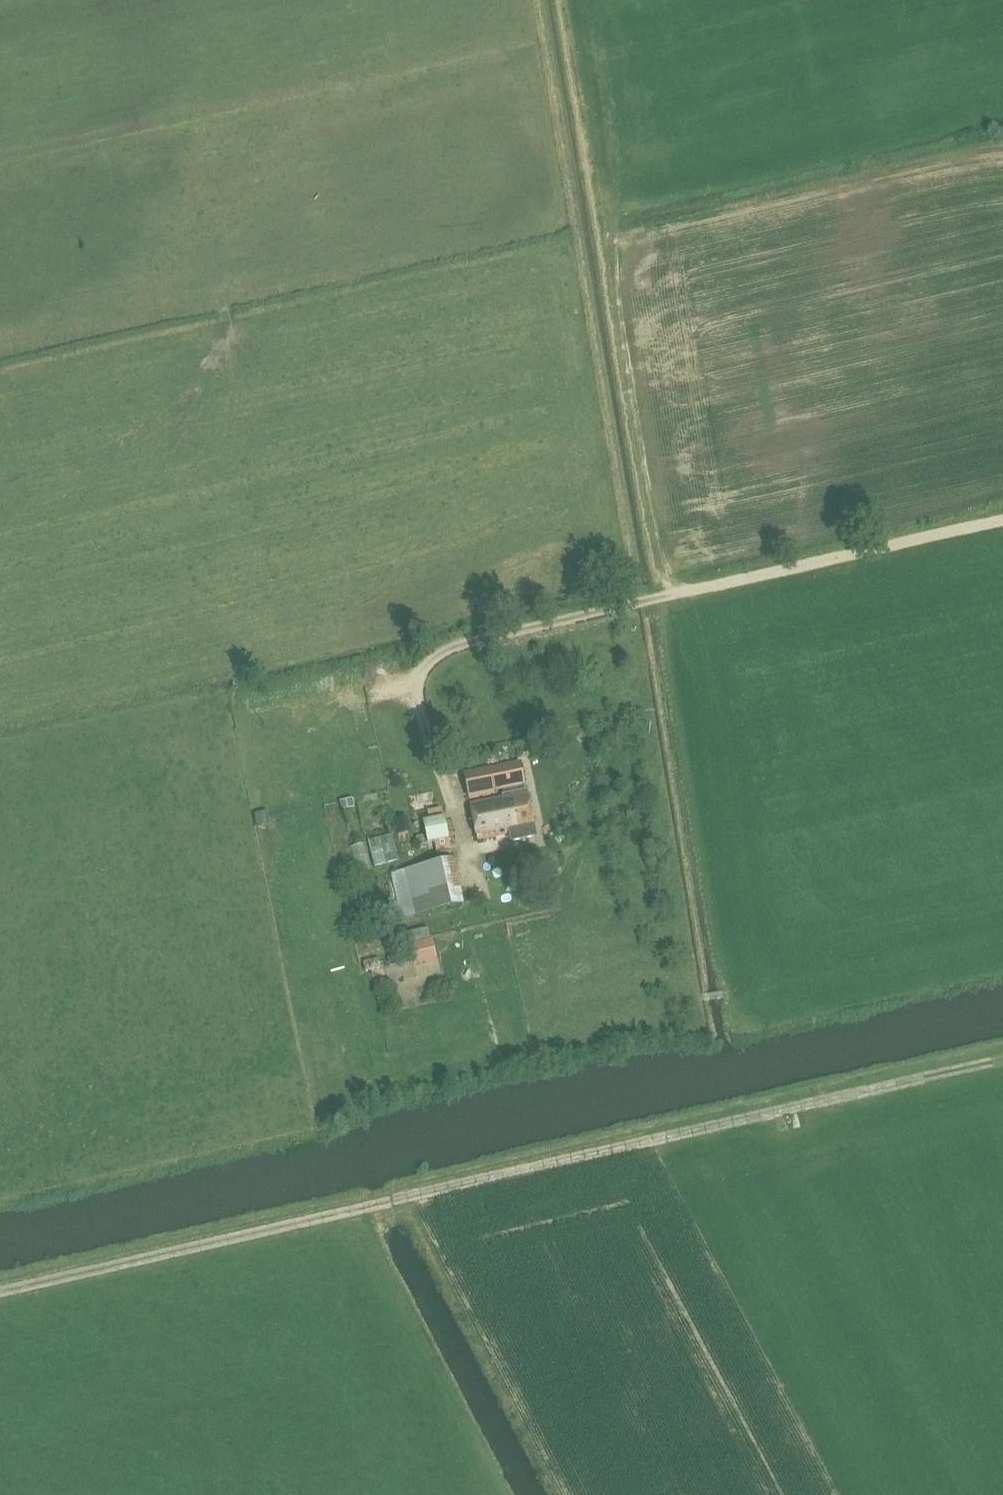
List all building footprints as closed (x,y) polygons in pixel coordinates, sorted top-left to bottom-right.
[(495,791),(526,785),(521,761),(463,773),(469,800),(496,794),(495,791)] [(478,840),(509,834),(511,841),(537,836),(528,792),(470,804),(478,840)] [(342,809),(354,806),(352,797),(340,800),(342,809)] [(266,810),(254,813),(257,825),(268,823),(266,810)] [(428,841),(434,840),(436,851),(449,848),(441,810),(429,812),(430,820),(424,821),(428,841)] [(447,887),(441,861),(391,873),(402,919),(464,904),(460,884),(447,887)] [(436,957),(432,938),(408,944),(412,963),(436,957)] [(364,962),(366,971),(381,968),(379,959),(364,962)]
